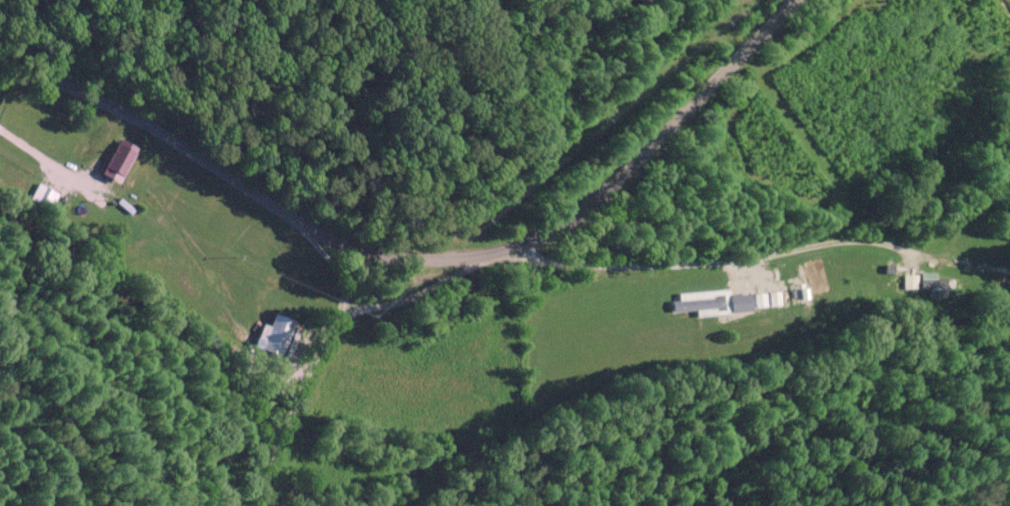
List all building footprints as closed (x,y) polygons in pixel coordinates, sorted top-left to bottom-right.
[(135,146),(115,141),(107,170),(128,176),(135,146)] [(30,200),(51,209),(58,193),(37,184),(30,200)] [(813,289),(823,283),(815,270),(805,277),(813,289)] [(945,298),(945,274),(901,274),(901,289),(923,289),(923,298),(945,298)] [(678,292),(679,300),(672,301),(673,312),(696,311),(696,315),(752,313),(751,294),(730,295),(730,290),(678,292)] [(255,349),(282,357),(294,319),(273,313),(269,327),(262,324),(255,349)]
